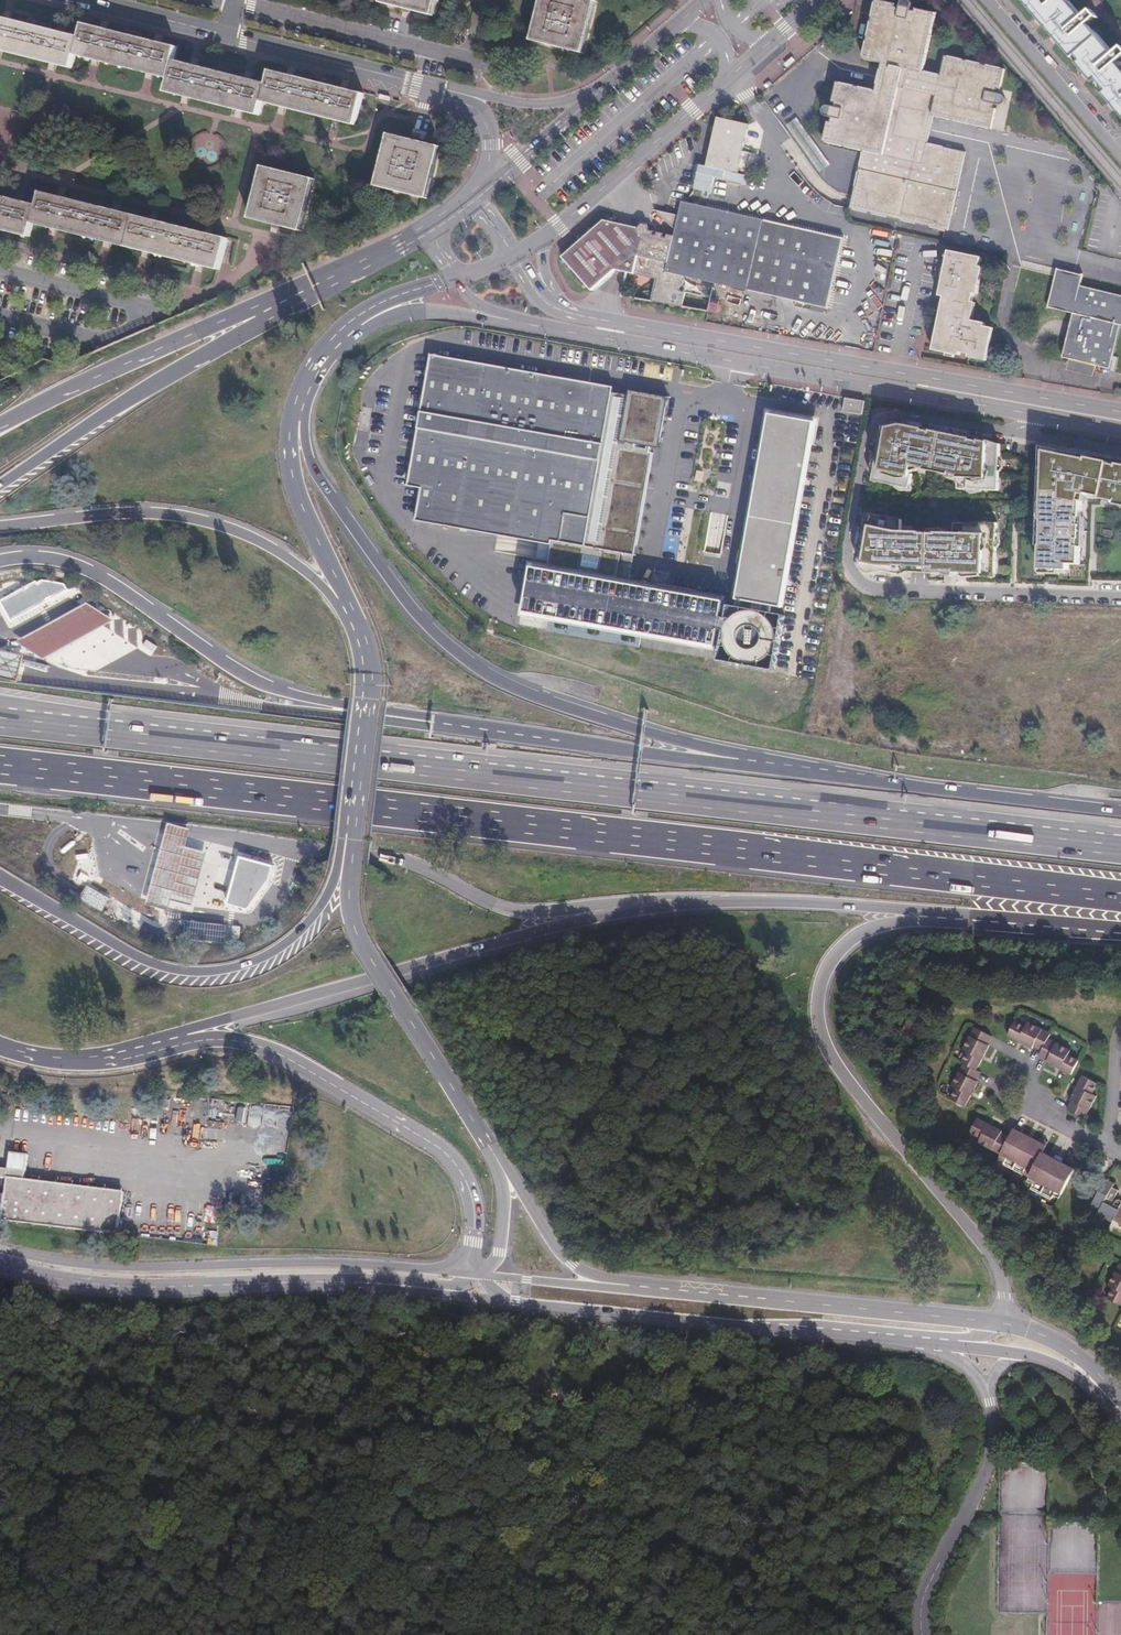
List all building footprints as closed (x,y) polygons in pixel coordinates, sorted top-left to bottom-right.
[(437,0),(383,0),(382,2),(407,8),(434,15),(437,0)] [(585,50),(597,1),(592,0),(544,0),(535,38),(585,50)] [(947,231),(963,153),(927,145),(932,116),(990,130),(995,110),(991,109),(992,104),(1000,106),(1004,105),(1006,101),(1006,97),(1003,94),(994,93),(995,88),(1000,89),(1004,69),(943,55),(939,74),(923,71),(934,13),(915,9),(913,9),(913,12),(910,11),(912,0),(900,0),(898,9),(894,8),(894,5),(875,1),(862,60),(880,65),(875,91),(837,82),(833,103),(833,108),(830,107),(826,106),(822,107),(820,109),(820,112),(821,115),(824,116),(831,118),(830,123),(829,123),(824,143),(861,152),(849,210),(947,231)] [(1115,51),(1095,28),(1104,19),(1093,6),(1084,14),(1072,0),(1022,0),(1120,116),(1120,46),(1115,51)] [(361,94),(270,73),(267,82),(172,59),(175,48),(85,26),(82,36),(0,16),(0,52),(52,64),(74,69),(77,56),(95,60),(150,74),(168,78),(164,93),(186,98),(239,111),(259,117),(263,102),(282,107),(337,121),(354,124),(361,94)] [(741,173),(751,125),(719,119),(709,167),(704,166),(699,190),(715,193),(715,191),(732,194),(735,181),(729,180),(729,179),(751,184),(753,177),(724,170),(741,173)] [(378,186),(428,197),(439,147),(390,135),(378,186)] [(276,225),(303,231),(314,180),(264,167),(252,219),(276,225)] [(222,271),(229,240),(209,235),(155,221),(115,211),(62,198),(44,193),(40,206),(19,200),(0,196),(0,228),(33,236),(36,225),(222,271)] [(674,239),(669,262),(668,271),(831,309),(847,239),(682,201),(679,215),(655,210),(676,229),(674,239)] [(669,262),(674,239),(654,235),(654,232),(640,229),(604,221),(563,257),(591,290),(616,269),(634,274),(637,256),(669,262)] [(939,296),(929,349),(960,355),(961,349),(970,350),(968,357),(987,361),(993,327),(984,326),(985,323),(972,320),(976,302),(972,301),(974,293),(978,294),(983,267),(980,267),(982,254),(944,247),(935,295),(939,296)] [(1060,270),(1051,307),(1075,313),(1064,359),(1112,370),(1120,333),(1120,296),(1082,287),(1085,275),(1060,270)] [(725,635),(729,609),(724,608),(725,602),(616,583),(621,555),(636,557),(654,455),(651,454),(651,448),(660,450),(669,397),(629,391),(628,396),(613,393),(614,388),(430,356),(407,489),(420,491),(415,524),(551,548),(547,572),(532,570),(524,615),(546,619),(546,620),(642,637),(642,636),(717,649),(720,634),(725,635)] [(845,398),(843,412),(862,416),(865,402),(845,398)] [(729,609),(725,635),(720,663),(777,672),(786,617),(772,614),(773,607),(784,609),(817,422),(770,414),(738,600),(739,601),(738,608),(730,606),(729,609)] [(912,474),(913,466),(926,469),(951,475),(959,476),(959,489),(999,491),(1000,445),(980,440),(980,442),(971,439),(972,438),(951,434),(951,436),(946,435),(943,434),(943,433),(932,431),(932,432),(924,430),(924,429),(903,424),(888,428),(887,438),(881,437),(874,481),(910,489),(913,474),(912,474)] [(1117,507),(1120,507),(1120,465),(1118,464),(1117,468),(1109,466),(1109,463),(1087,458),(1073,455),(1041,449),(1040,523),(1043,523),(1042,536),(1041,548),(1039,548),(1039,571),(1067,572),(1068,566),(1078,566),(1081,496),(1102,500),(1118,502),(1117,507)] [(860,566),(863,569),(892,570),(961,573),(996,575),(998,523),(977,523),(977,524),(955,523),(955,533),(936,532),(936,534),(921,533),(921,532),(902,531),(902,520),(868,513),(861,552),(860,566)] [(0,601),(0,613),(7,625),(63,592),(55,584),(41,582),(32,586),(31,584),(0,601)] [(19,642),(45,660),(114,621),(89,604),(19,642)] [(496,623),(490,621),(486,632),(494,634),(496,623)] [(0,651),(0,678),(20,682),(26,656),(0,651)] [(238,859),(225,904),(243,911),(265,880),(269,868),(238,859)] [(1016,1021),(1008,1035),(1021,1042),(1032,1047),(1033,1046),(1041,1050),(1039,1055),(1047,1059),(1046,1061),(1057,1067),(1071,1074),(1078,1060),(1068,1054),(1070,1050),(1048,1038),(1050,1033),(1028,1022),(1025,1026),(1016,1021)] [(922,1028),(912,1023),(908,1031),(918,1036),(922,1028)] [(952,1099),(958,1102),(966,1106),(972,1093),(979,1081),(978,1081),(982,1073),(977,1070),(984,1058),(990,1045),(988,1044),(993,1037),(984,1032),(975,1028),(964,1050),(968,1052),(963,1063),(964,1064),(953,1086),(957,1088),(952,1099)] [(1072,1101),(1068,1109),(1084,1118),(1096,1096),(1091,1093),(1097,1083),(1083,1075),(1076,1088),(1070,1100),(1072,1101)] [(998,1160),(1029,1176),(1042,1152),(1047,1142),(1040,1138),(1038,1141),(1030,1136),(1021,1132),(1022,1129),(1015,1125),(1009,1137),(1001,1132),(1002,1131),(991,1125),(978,1118),(970,1132),(980,1138),(978,1142),(1000,1154),(998,1160)] [(195,1136),(222,1140),(223,1130),(197,1126),(195,1136)] [(1058,1161),(1042,1152),(1029,1176),(1027,1181),(1032,1184),(1031,1187),(1051,1198),(1053,1195),(1059,1198),(1074,1169),(1058,1161)] [(119,1235),(125,1192),(10,1177),(4,1220),(119,1235)] [(1106,1177),(1093,1203),(1101,1208),(1099,1212),(1098,1213),(1113,1221),(1114,1219),(1120,1222),(1120,1199),(1120,1198),(1118,1198),(1117,1199),(1116,1201),(1114,1200),(1119,1189),(1113,1186),(1115,1182),(1106,1177)] [(1109,1285),(1113,1287),(1107,1297),(1120,1305),(1120,1263),(1109,1285)]
